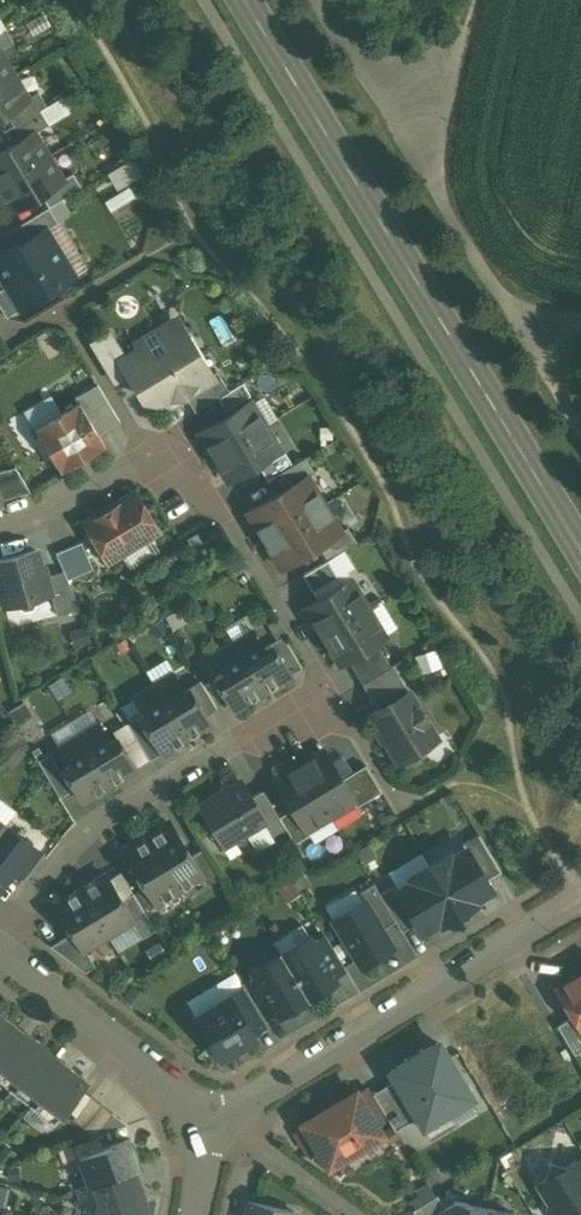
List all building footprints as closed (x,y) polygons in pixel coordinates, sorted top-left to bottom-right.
[(13,42),(5,29),(0,32),(0,51),(13,42)] [(13,75),(0,54),(0,83),(13,75)] [(0,83),(0,116),(6,113),(27,99),(27,98),(13,75),(0,83)] [(27,99),(6,113),(14,126),(40,110),(47,105),(38,92),(27,98),(27,99)] [(14,126),(3,132),(11,145),(33,132),(34,133),(49,124),(40,110),(14,126)] [(0,152),(0,185),(48,156),(34,133),(33,132),(11,145),(0,152)] [(0,185),(0,192),(12,211),(40,194),(62,180),(62,179),(48,156),(0,185)] [(131,157),(105,169),(112,185),(139,173),(131,157)] [(62,180),(40,194),(49,207),(81,187),(73,173),(62,179),(62,180)] [(49,207),(19,225),(28,239),(46,228),(46,229),(58,222),(49,207)] [(0,256),(0,276),(6,286),(20,309),(75,275),(46,229),(46,228),(28,239),(0,256)] [(6,286),(0,289),(0,307),(6,317),(20,309),(6,286)] [(207,377),(179,329),(164,338),(159,328),(139,340),(145,349),(126,360),(126,361),(132,371),(143,390),(148,388),(154,397),(169,401),(178,395),(181,400),(186,397),(192,393),(189,389),(208,377),(207,377)] [(118,347),(100,358),(114,382),(132,371),(126,361),(126,360),(118,347)] [(217,371),(207,377),(208,377),(189,389),(192,393),(186,397),(195,411),(218,397),(229,391),(217,371)] [(229,391),(218,397),(225,410),(250,395),(242,383),(229,391)] [(119,421),(97,384),(75,397),(77,401),(78,401),(98,433),(119,421)] [(77,401),(33,427),(61,472),(105,445),(98,433),(78,401),(77,401)] [(250,401),(199,432),(214,456),(264,425),(250,401)] [(264,425),(214,456),(229,480),(279,449),(264,425)] [(285,452),(260,467),(267,480),(275,475),(292,464),(285,452)] [(292,464),(275,475),(284,489),(307,475),(308,476),(314,472),(305,457),(292,464)] [(0,470),(0,499),(30,491),(15,466),(0,470)] [(284,489),(247,511),(281,567),(318,545),(341,531),(340,530),(308,476),(307,475),(284,489)] [(136,494),(86,525),(106,558),(156,528),(136,494)] [(347,526),(340,530),(341,531),(318,545),(327,559),(356,541),(347,526)] [(1,548),(30,544),(29,535),(0,539),(1,548)] [(81,542),(56,553),(62,566),(67,578),(92,567),(81,542)] [(0,560),(0,587),(5,606),(18,603),(18,605),(25,608),(32,606),(35,600),(35,598),(51,594),(46,576),(43,577),(36,550),(0,560)] [(327,559),(302,574),(312,591),(337,576),(327,559)] [(64,571),(46,576),(51,594),(57,615),(79,609),(64,571)] [(351,578),(305,606),(322,635),(368,607),(351,578)] [(368,607),(322,635),(339,664),(348,659),(376,642),(385,636),(368,607)] [(289,675),(270,643),(263,647),(252,630),(233,641),(263,691),(289,675)] [(302,667),(283,636),(270,643),(289,675),(302,667)] [(263,691),(233,641),(213,653),(224,671),(215,676),(234,708),(263,691)] [(376,642),(348,659),(363,684),(391,666),(376,642)] [(434,646),(414,652),(419,669),(439,663),(434,646)] [(391,666),(363,684),(378,709),(408,691),(408,690),(393,665),(391,666)] [(183,690),(173,673),(154,684),(185,737),(209,723),(204,715),(187,687),(183,690)] [(216,708),(200,679),(187,687),(204,715),(216,708)] [(185,737),(154,684),(135,696),(145,712),(140,715),(162,751),(185,737)] [(436,736),(408,691),(378,709),(370,714),(398,759),(407,753),(409,757),(416,758),(426,752),(428,746),(426,742),(436,736)] [(162,751),(140,715),(127,723),(149,759),(162,751)] [(116,736),(109,741),(98,723),(79,735),(108,784),(135,768),(116,736)] [(108,784),(79,735),(59,747),(70,764),(63,768),(82,799),(108,784)] [(341,779),(323,750),(299,764),(330,815),(353,801),(354,800),(341,779)] [(72,789),(50,752),(38,760),(60,797),(72,789)] [(330,815),(299,764),(275,779),(292,808),(306,830),(307,829),(330,815)] [(365,764),(341,779),(354,800),(353,801),(356,806),(381,791),(365,764)] [(250,797),(240,780),(201,804),(213,825),(211,835),(233,840),(233,839),(243,841),(245,831),(247,832),(247,831),(263,821),(264,821),(250,797)] [(263,790),(250,797),(264,821),(263,821),(271,835),(285,827),(279,816),(263,790)] [(292,808),(279,816),(285,827),(295,843),(309,834),(307,829),(306,830),(292,808)] [(190,856),(170,823),(147,836),(179,889),(201,876),(202,875),(190,856)] [(0,830),(0,885),(10,872),(31,845),(31,844),(5,824),(0,830)] [(501,871),(478,834),(462,844),(465,848),(466,847),(474,861),(480,866),(482,873),(486,880),(501,871)] [(179,889),(147,836),(124,850),(156,903),(179,889)] [(31,845),(10,872),(22,881),(42,854),(31,845)] [(474,861),(466,847),(465,848),(451,856),(449,852),(429,864),(458,912),(475,902),(473,899),(491,888),(486,880),(482,873),(480,866),(474,861)] [(202,849),(190,856),(202,875),(201,876),(205,883),(218,875),(202,849)] [(458,912),(429,864),(409,876),(411,880),(398,888),(397,889),(405,903),(407,911),(412,915),(416,922),(421,930),(439,920),(441,923),(458,912)] [(120,899),(105,873),(80,888),(108,934),(132,920),(133,920),(120,899)] [(379,894),(373,883),(358,892),(363,900),(364,899),(382,928),(395,920),(379,894)] [(395,884),(379,894),(395,920),(402,931),(416,922),(412,915),(407,911),(405,903),(397,889),(398,888),(395,884)] [(108,934),(80,888),(55,903),(72,932),(83,949),(85,949),(108,934)] [(155,929),(133,892),(120,899),(133,920),(132,920),(142,937),(155,929)] [(363,900),(333,919),(360,964),(392,945),(382,928),(364,899),(363,900)] [(72,932),(50,945),(85,971),(95,965),(85,949),(83,949),(72,932)] [(344,966),(325,934),(312,941),(332,974),(344,966)] [(312,941),(309,936),(280,953),(307,997),(335,980),(312,941)] [(280,953),(252,971),(255,976),(275,1009),(278,1014),(307,997),(280,953)] [(556,987),(573,1015),(580,1028),(580,972),(556,987)] [(275,1009),(255,976),(242,983),(246,989),(262,1016),(275,1009)] [(140,1011),(151,1000),(133,983),(123,994),(140,1011)] [(246,989),(231,998),(251,1031),(266,1022),(262,1016),(246,989)] [(231,998),(229,993),(195,1014),(221,1057),(255,1037),(251,1031),(231,998)] [(529,1008),(549,1043),(562,1035),(541,1001),(529,1008)] [(3,1015),(0,1019),(0,1061),(23,1031),(3,1015)] [(557,1025),(574,1054),(580,1050),(580,1028),(573,1015),(557,1025)] [(0,1061),(0,1079),(12,1088),(44,1047),(23,1031),(0,1061)] [(438,1042),(391,1070),(396,1079),(418,1115),(416,1117),(424,1129),(450,1113),(447,1109),(470,1095),(438,1042)] [(64,1063),(44,1047),(12,1088),(32,1104),(64,1063)] [(64,1063),(32,1104),(53,1121),(85,1079),(64,1063)] [(416,1117),(418,1115),(396,1079),(373,1092),(395,1129),(416,1117)] [(355,1091),(303,1122),(328,1164),(380,1133),(355,1091)] [(91,1095),(73,1118),(84,1127),(102,1104),(91,1095)] [(102,1104),(84,1127),(95,1135),(113,1112),(102,1104)] [(113,1112),(95,1135),(127,1123),(113,1112)] [(130,1138),(79,1156),(88,1184),(140,1165),(130,1138)] [(573,1163),(580,1176),(580,1158),(573,1163)] [(573,1163),(567,1166),(548,1161),(544,1180),(538,1183),(550,1203),(548,1213),(557,1214),(580,1214),(580,1176),(573,1163)] [(88,1184),(94,1202),(93,1214),(136,1214),(140,1194),(134,1168),(88,1184)] [(412,1210),(416,1214),(432,1214),(444,1207),(437,1195),(412,1210)] [(248,1200),(245,1214),(293,1214),(294,1211),(248,1200)] [(455,1200),(444,1207),(432,1214),(485,1214),(487,1207),(455,1200)]
